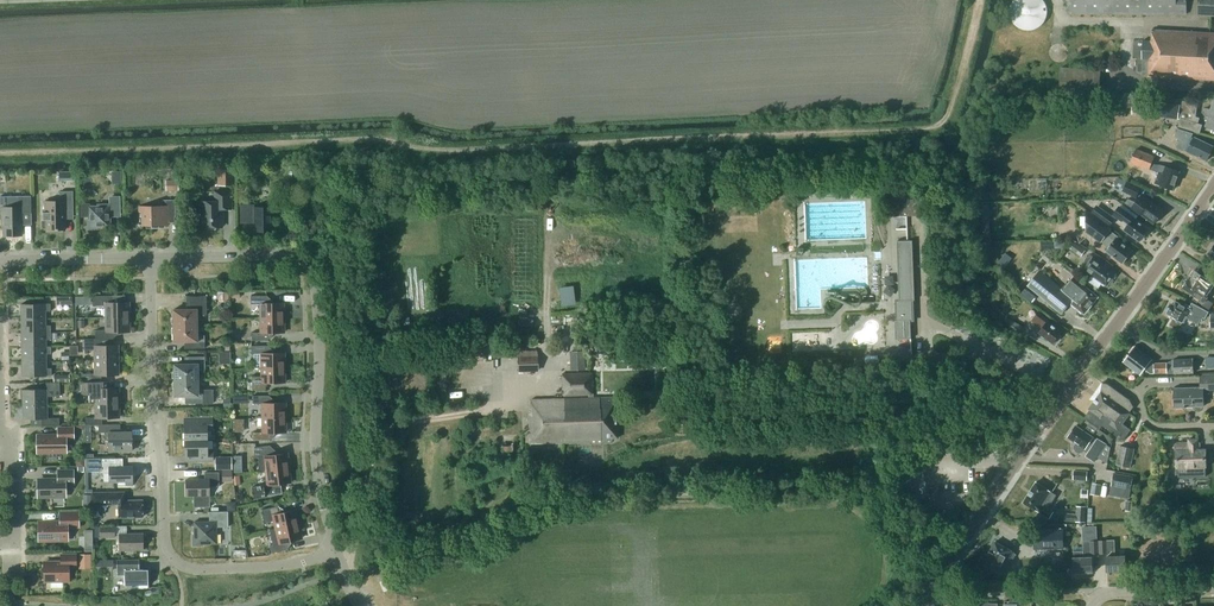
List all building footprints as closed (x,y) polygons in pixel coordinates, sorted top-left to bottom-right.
[(1047,15),(1048,11),(1047,7),(1046,4),(1045,1),(1044,0),(1014,0),(1013,0),(1012,4),(1010,7),(1010,11),(1010,14),(1011,18),(1013,21),(1015,24),(1018,27),(1022,28),(1025,29),(1029,30),(1032,29),(1036,28),(1039,27),(1042,24),(1044,22),(1046,18),(1047,15)] [(1187,0),(1070,0),(1070,12),(1187,13),(1187,0)] [(1198,13),(1213,14),(1213,0),(1199,0),(1198,13)] [(1152,28),(1152,39),(1144,39),(1143,58),(1144,58),(1143,71),(1148,72),(1148,75),(1213,80),(1213,32),(1152,28)] [(1099,98),(1100,68),(1062,66),(1061,95),(1099,98)] [(1179,126),(1199,131),(1201,124),(1198,122),(1199,117),(1196,116),(1198,102),(1183,100),(1179,126)] [(1181,104),(1164,102),(1162,114),(1179,117),(1181,104)] [(1144,103),(1133,103),(1133,113),(1144,113),(1144,103)] [(1212,109),(1207,107),(1205,114),(1210,116),(1207,126),(1213,128),(1213,104),(1212,109)] [(1188,151),(1207,160),(1213,146),(1194,137),(1194,138),(1191,137),(1193,132),(1179,129),(1175,136),(1181,138),(1177,147),(1185,151),(1186,149),(1189,150),(1188,151)] [(1173,189),(1180,171),(1166,166),(1166,167),(1162,165),(1151,163),(1155,155),(1137,149),(1136,151),(1127,148),(1123,155),(1133,159),(1132,162),(1160,173),(1156,183),(1173,189)] [(250,174),(259,174),(259,170),(267,170),(267,164),(259,164),(250,164),(250,174)] [(218,166),(218,185),(235,185),(235,166),(218,166)] [(179,190),(178,168),(172,168),(172,180),(165,180),(166,191),(179,190)] [(59,171),(60,180),(63,180),(76,180),(76,170),(63,171),(59,171)] [(112,171),(112,183),(122,183),(121,171),(112,171)] [(1137,197),(1141,187),(1118,177),(1114,187),(1122,191),(1123,191),(1137,197)] [(985,188),(978,187),(977,200),(995,200),(995,192),(985,192),(985,188)] [(46,220),(46,230),(65,229),(65,212),(73,212),(73,191),(60,191),(60,201),(45,201),(45,212),(43,212),(43,220),(46,220)] [(224,209),(231,209),(231,191),(214,191),(215,201),(198,202),(199,214),(201,214),(201,227),(221,226),(221,220),(223,220),(223,216),(221,216),(221,207),(223,207),(223,208),(224,209)] [(895,215),(920,215),(920,199),(910,199),(910,194),(894,194),(895,215)] [(3,235),(22,235),(22,212),(31,212),(31,196),(19,196),(19,202),(11,202),(11,207),(1,207),(1,226),(3,226),(3,235)] [(1136,201),(1128,198),(1124,203),(1139,215),(1141,213),(1154,223),(1164,211),(1157,205),(1158,205),(1152,200),(1149,202),(1141,196),(1136,201)] [(87,219),(87,229),(97,229),(97,227),(110,227),(110,214),(118,214),(118,197),(109,198),(109,204),(97,204),(97,206),(89,206),(89,203),(81,204),(81,216),(89,216),(89,219),(87,219)] [(162,200),(162,206),(137,206),(137,207),(138,207),(138,217),(142,217),(142,224),(138,224),(138,225),(151,225),(151,228),(159,227),(159,225),(167,224),(167,217),(176,217),(175,199),(162,200)] [(254,231),(272,231),(271,207),(254,207),(254,204),(240,204),(240,223),(249,223),(249,221),(254,221),(254,231)] [(1097,205),(1092,213),(1110,226),(1115,218),(1097,205)] [(1140,241),(1149,228),(1123,209),(1120,206),(1115,213),(1129,224),(1125,230),(1140,241)] [(1102,241),(1104,238),(1111,244),(1106,251),(1112,256),(1112,255),(1123,263),(1133,250),(1117,238),(1118,236),(1110,230),(1111,228),(1087,209),(1087,230),(1102,241)] [(913,301),(911,233),(896,233),(897,300),(895,300),(896,339),(912,339),(911,321),(914,321),(913,301)] [(1082,256),(1086,250),(1074,241),(1070,246),(1082,256)] [(1107,285),(1116,274),(1108,269),(1110,266),(1104,262),(1102,264),(1100,263),(1101,261),(1093,256),(1090,254),(1085,260),(1088,263),(1083,270),(1091,276),(1092,274),(1107,285)] [(1085,313),(1098,297),(1085,286),(1086,285),(1074,276),(1063,289),(1041,271),(1029,286),(1062,313),(1072,302),(1085,313)] [(1204,301),(1210,293),(1208,292),(1213,284),(1207,279),(1197,271),(1191,280),(1189,278),(1183,287),(1204,301)] [(562,300),(576,299),(575,279),(562,280),(562,300)] [(229,301),(229,291),(218,292),(218,301),(229,301)] [(173,309),(173,325),(197,325),(197,314),(207,314),(206,295),(208,295),(207,294),(205,295),(202,296),(198,296),(196,296),(193,296),(191,296),(189,295),(185,295),(186,296),(187,309),(173,309)] [(106,305),(106,317),(129,316),(129,302),(112,302),(112,295),(93,296),(93,305),(106,305)] [(250,296),(251,303),(260,303),(260,318),(284,317),(284,303),(267,303),(267,295),(250,296)] [(1184,305),(1176,301),(1174,304),(1172,303),(1172,305),(1169,305),(1167,309),(1168,312),(1167,313),(1174,316),(1174,317),(1170,324),(1178,329),(1182,321),(1183,321),(1185,322),(1187,318),(1199,324),(1201,318),(1202,319),(1203,317),(1205,318),(1209,312),(1192,303),(1190,306),(1187,304),(1186,304),(1184,305)] [(21,318),(46,318),(45,311),(51,311),(50,303),(21,304),(21,318)] [(1054,343),(1062,332),(1048,320),(1049,319),(1039,312),(1032,320),(1043,328),(1040,332),(1054,343)] [(112,338),(112,331),(130,331),(129,316),(106,317),(106,330),(95,330),(95,339),(100,339),(112,338)] [(268,340),(268,332),(284,332),(284,317),(260,318),(261,332),(251,332),(251,340),(268,340)] [(1024,326),(1007,317),(1003,324),(1020,333),(1024,326)] [(46,318),(21,318),(21,333),(51,332),(51,325),(46,325),(46,318)] [(205,348),(204,340),(204,335),(197,335),(197,325),(173,325),(174,341),(187,341),(187,348),(205,348)] [(46,347),(46,346),(46,339),(51,339),(51,332),(21,333),(22,347),(46,347)] [(95,350),(95,360),(118,359),(118,345),(100,345),(100,339),(95,339),(84,339),(84,350),(95,350)] [(268,353),(268,345),(251,346),(251,353),(254,353),(254,367),(261,367),(261,368),(285,367),(285,352),(268,353)] [(46,346),(46,347),(22,347),(22,361),(46,361),(46,353),(51,353),(51,346),(46,346)] [(1174,363),(1155,363),(1153,360),(1136,347),(1124,362),(1140,373),(1140,372),(1168,372),(1168,374),(1193,373),(1191,358),(1173,359),(1174,363)] [(538,370),(537,350),(519,350),(519,370),(538,370)] [(69,359),(69,351),(61,352),(61,359),(69,359)] [(574,351),(575,370),(585,369),(585,351),(574,351)] [(174,380),(198,379),(198,369),(205,369),(205,356),(187,356),(187,364),(174,364),(174,380)] [(82,373),(82,381),(101,381),(101,374),(118,374),(118,359),(95,360),(95,373),(82,373)] [(46,361),(22,361),(22,376),(52,375),(51,368),(46,368),(46,361)] [(269,390),(269,382),(285,382),(285,367),(261,368),(261,376),(252,376),(252,390),(269,390)] [(593,394),(592,372),(563,373),(564,395),(593,394)] [(677,390),(677,375),(669,375),(669,390),(677,390)] [(1203,389),(1213,389),(1213,375),(1201,376),(1202,387),(1174,388),(1175,408),(1186,407),(1186,406),(1204,406),(1203,389)] [(213,403),(213,389),(198,390),(198,379),(174,380),(174,396),(189,395),(189,403),(213,403)] [(101,388),(101,381),(82,381),(82,395),(89,395),(89,403),(95,403),(119,402),(119,388),(101,388)] [(39,382),(40,389),(22,389),(23,404),(47,403),(47,396),(60,396),(60,382),(39,382)] [(1115,433),(1125,439),(1133,429),(1124,422),(1131,412),(1130,411),(1134,404),(1129,398),(1123,393),(1108,383),(1103,382),(1101,392),(1099,395),(1100,396),(1099,400),(1095,400),(1089,409),(1090,409),(1084,418),(1100,429),(1103,425),(1117,431),(1115,433)] [(252,395),(252,403),(262,403),(262,418),(286,417),(285,402),(269,403),(269,395),(252,395)] [(565,398),(567,442),(613,440),(612,437),(618,437),(616,396),(565,398)] [(567,442),(565,398),(531,399),(531,409),(529,409),(531,443),(567,442)] [(119,417),(119,402),(95,403),(96,417),(85,417),(85,424),(102,424),(102,417),(119,417)] [(59,425),(59,417),(47,417),(47,403),(23,404),(23,419),(41,418),(41,425),(59,425)] [(212,429),(212,425),(212,417),(184,417),(185,438),(184,438),(184,439),(207,439),(207,438),(215,438),(215,429),(212,429)] [(286,417),(262,418),(262,432),(253,432),(253,440),(270,440),(270,432),(286,432),(286,417)] [(131,431),(114,431),(114,424),(99,424),(99,443),(109,443),(109,451),(132,451),(131,431)] [(1086,455),(1095,461),(1107,444),(1098,438),(1097,440),(1076,425),(1068,437),(1077,443),(1075,446),(1075,449),(1077,450),(1079,451),(1081,451),(1083,450),(1085,447),(1090,450),(1086,455)] [(58,434),(40,435),(40,452),(66,452),(66,439),(74,439),(74,427),(58,427),(58,434)] [(207,439),(184,439),(184,440),(185,440),(185,461),(213,460),(213,452),(207,452),(207,439)] [(1198,439),(1189,439),(1189,442),(1178,442),(1178,450),(1178,467),(1189,467),(1193,473),(1205,467),(1206,467),(1205,449),(1201,449),(1200,442),(1198,442),(1198,439)] [(289,467),(287,453),(271,455),(270,445),(253,447),(255,457),(258,457),(259,471),(266,470),(289,467)] [(1121,445),(1117,464),(1131,467),(1135,448),(1121,445)] [(232,456),(217,456),(217,469),(232,469),(232,456)] [(132,485),(132,466),(116,466),(116,458),(87,459),(87,471),(100,470),(100,473),(109,472),(110,482),(118,482),(118,485),(132,485)] [(291,482),(289,467),(266,470),(267,484),(252,486),(253,499),(266,497),(266,495),(282,493),(281,483),(291,482)] [(41,496),(65,496),(65,483),(74,483),(74,470),(58,470),(58,479),(41,479),(41,496)] [(224,470),(222,470),(222,478),(232,478),(232,470),(224,470)] [(1073,479),(1087,480),(1088,471),(1074,470),(1073,479)] [(219,486),(219,472),(204,472),(205,479),(186,479),(186,495),(194,495),(194,507),(210,507),(209,495),(209,486),(219,486)] [(1110,495),(1130,499),(1131,489),(1133,476),(1114,472),(1110,495)] [(225,496),(235,495),(235,481),(225,481),(225,496)] [(1053,510),(1049,507),(1053,501),(1047,497),(1051,491),(1036,482),(1024,502),(1039,512),(1040,510),(1049,516),(1053,510)] [(1093,483),(1091,494),(1100,495),(1102,484),(1093,483)] [(92,504),(118,504),(119,517),(142,516),(142,500),(124,500),(124,492),(92,492),(92,504)] [(1134,501),(1126,500),(1126,510),(1133,511),(1134,501)] [(226,502),(227,510),(236,510),(235,501),(226,502)] [(276,529),(298,524),(295,509),(279,513),(278,506),(261,509),(264,523),(274,521),(276,529)] [(1079,507),(1078,521),(1086,522),(1087,508),(1079,507)] [(228,511),(209,512),(209,521),(194,521),(194,535),(192,535),(193,545),(203,545),(203,544),(217,543),(216,527),(228,527),(228,511)] [(42,540),(68,539),(67,527),(78,526),(78,512),(60,512),(61,521),(42,522),(42,540)] [(1087,529),(1098,530),(1098,521),(1088,520),(1087,529)] [(270,530),(273,544),(269,545),(271,553),(287,549),(286,542),(302,538),(298,524),(276,529),(270,530)] [(100,537),(115,537),(115,526),(100,526),(100,537)] [(1063,529),(1034,530),(1035,549),(1064,548),(1063,529)] [(120,550),(143,549),(143,533),(119,533),(120,550)] [(1099,540),(1083,541),(1083,551),(1074,551),(1074,557),(1074,572),(1093,572),(1092,557),(1091,557),(1091,554),(1100,554),(1099,540)] [(1101,540),(1099,540),(1100,554),(1108,553),(1108,556),(1107,556),(1107,571),(1126,570),(1125,555),(1114,556),(1114,540),(1109,540),(1101,540)] [(1002,574),(1010,560),(1012,561),(1016,554),(1014,553),(1014,551),(996,541),(983,564),(1002,574)] [(61,561),(44,562),(44,582),(51,582),(51,588),(63,588),(63,582),(69,582),(69,566),(76,566),(76,554),(61,554),(61,561)] [(92,569),(91,554),(78,554),(79,569),(92,569)] [(113,559),(96,560),(96,571),(113,571),(113,559)] [(138,588),(148,588),(148,569),(139,569),(139,559),(116,560),(117,575),(124,575),(125,585),(138,584),(138,588)] [(219,578),(203,578),(204,590),(220,589),(219,578)]
